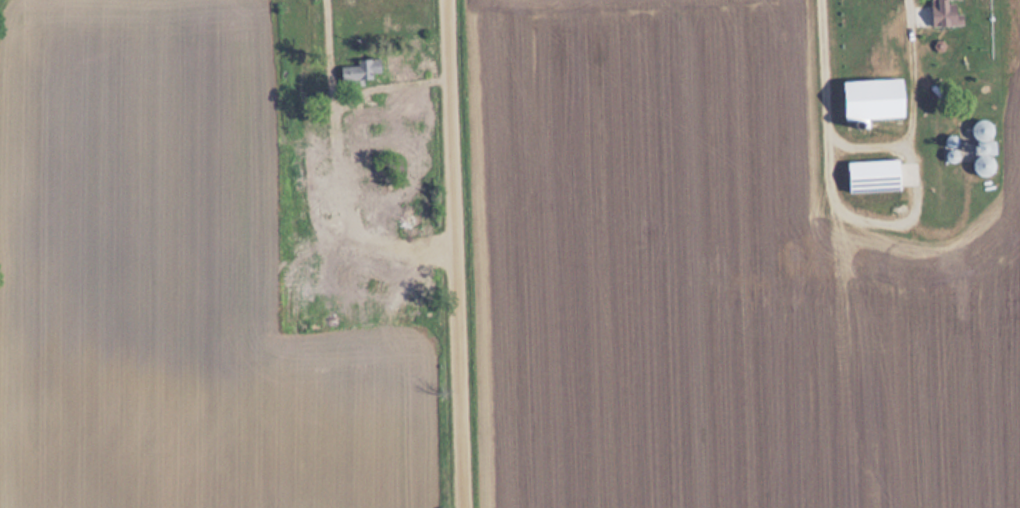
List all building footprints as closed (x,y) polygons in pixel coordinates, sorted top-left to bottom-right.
[(964,25),(963,13),(950,14),(949,0),(931,0),(933,26),(964,25)] [(374,74),(380,74),(380,59),(358,59),(358,66),(342,66),(342,84),(374,84),(374,74)] [(844,80),(845,118),(906,117),(905,79),(844,80)] [(991,175),(991,156),(976,156),(976,175),(991,175)] [(850,191),(902,190),(901,159),(849,161),(850,191)]
